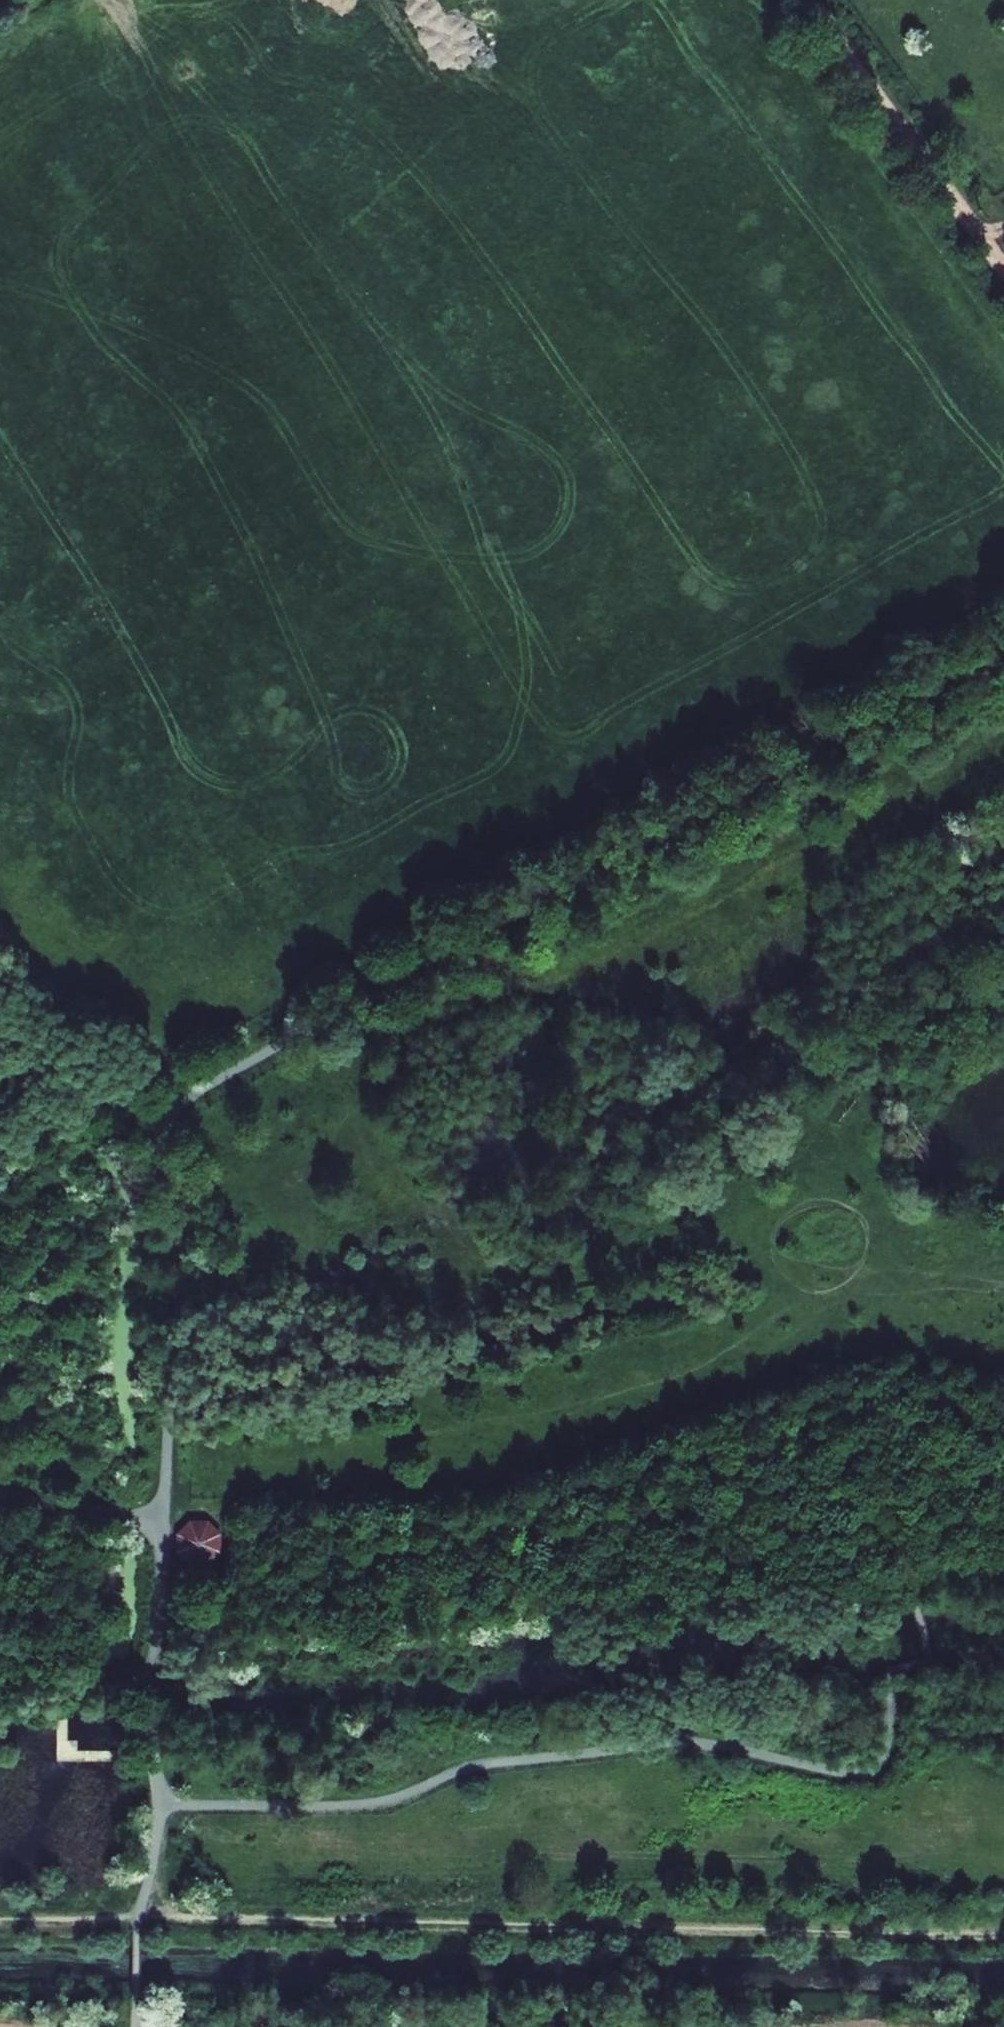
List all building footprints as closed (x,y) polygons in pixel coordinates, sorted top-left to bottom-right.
[(205,1519),(187,1520),(174,1533),(175,1551),(189,1564),(207,1563),(219,1550),(219,1531),(205,1519)]
